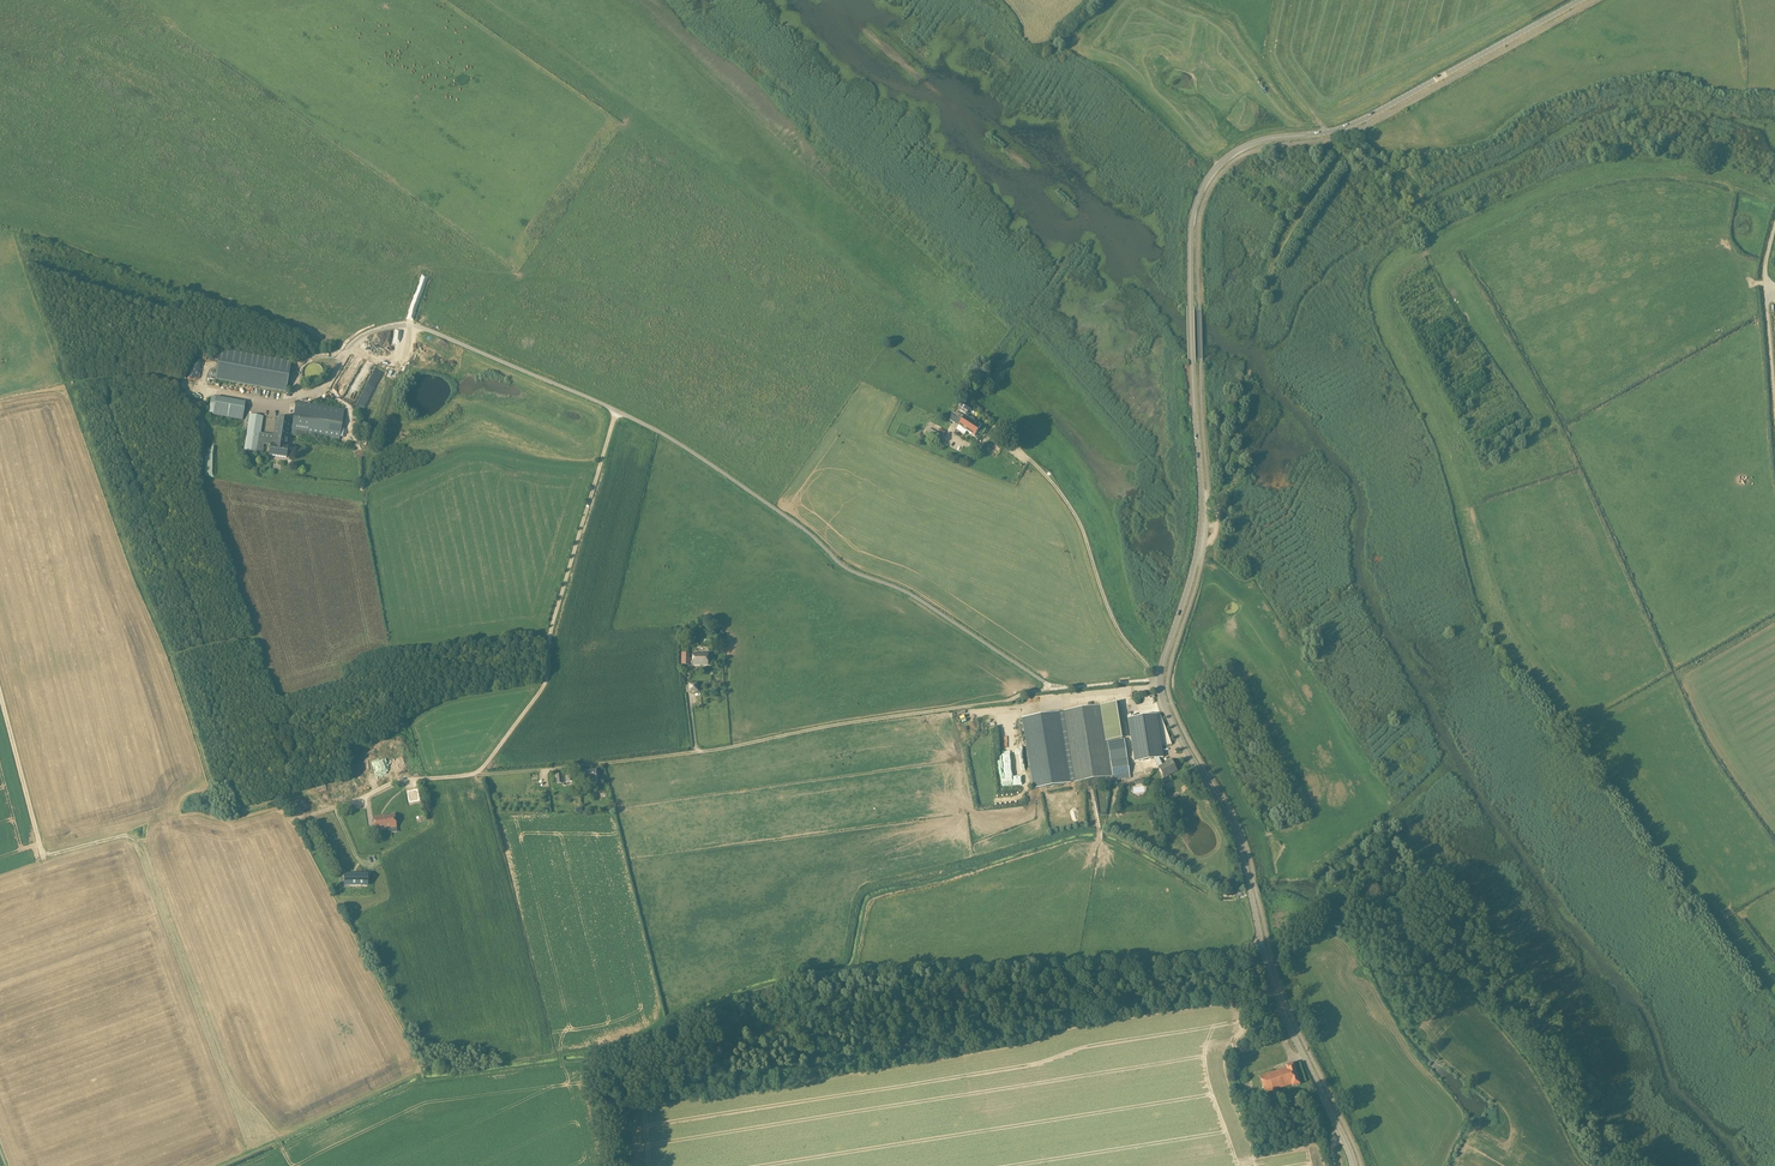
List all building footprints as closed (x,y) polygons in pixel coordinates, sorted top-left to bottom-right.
[(286,392),(291,362),(221,350),(215,379),(286,392)] [(213,415),(243,420),(246,403),(216,397),(213,415)] [(340,440),(345,409),(296,402),(291,434),(307,437),(308,435),(340,440)] [(966,404),(961,411),(966,414),(971,408),(966,404)] [(959,418),(951,413),(948,418),(956,423),(959,418)] [(264,444),(271,445),(270,455),(287,458),(288,447),(287,447),(292,419),(277,417),(274,440),(265,438),(266,434),(261,433),(263,416),(250,414),(245,450),(262,453),(264,444)] [(964,417),(962,421),(974,429),(973,430),(978,433),(980,434),(983,429),(981,427),(982,426),(974,421),(973,421),(975,419),(971,417),(970,419),(965,416),(964,417)] [(962,421),(959,426),(967,431),(975,436),(978,433),(973,430),(974,429),(962,421)] [(939,428),(938,431),(936,435),(942,438),(944,435),(946,432),(939,428)] [(929,429),(926,434),(933,437),(936,432),(929,429)] [(448,449),(446,452),(450,454),(460,458),(461,455),(462,456),(465,447),(451,440),(447,449),(448,449)] [(510,446),(506,460),(515,463),(520,449),(510,446)] [(708,665),(709,654),(694,654),(693,664),(708,665)] [(1074,783),(1112,777),(1106,741),(1125,738),(1120,702),(1100,705),(1063,711),(1074,783)] [(1070,783),(1058,712),(1023,718),(1034,789),(1070,783)] [(1155,759),(1159,758),(1163,757),(1156,714),(1128,719),(1135,762),(1155,759)] [(1111,762),(1114,781),(1130,779),(1127,759),(1126,750),(1109,753),(1111,762)] [(1159,758),(1155,759),(1159,767),(1164,778),(1168,776),(1168,775),(1177,770),(1171,760),(1163,765),(1159,758)] [(597,780),(596,769),(583,770),(583,774),(574,775),(574,773),(566,774),(567,783),(575,782),(575,779),(583,778),(583,780),(597,780)] [(396,827),(395,815),(385,816),(385,815),(373,817),(375,827),(375,829),(391,826),(391,828),(396,827)] [(346,874),(346,882),(349,882),(349,885),(366,885),(366,874),(359,874),(359,876),(353,876),(353,874),(346,874)] [(1292,1087),(1300,1084),(1294,1063),(1286,1066),(1286,1068),(1260,1076),(1265,1093),(1292,1085),(1292,1087)]
